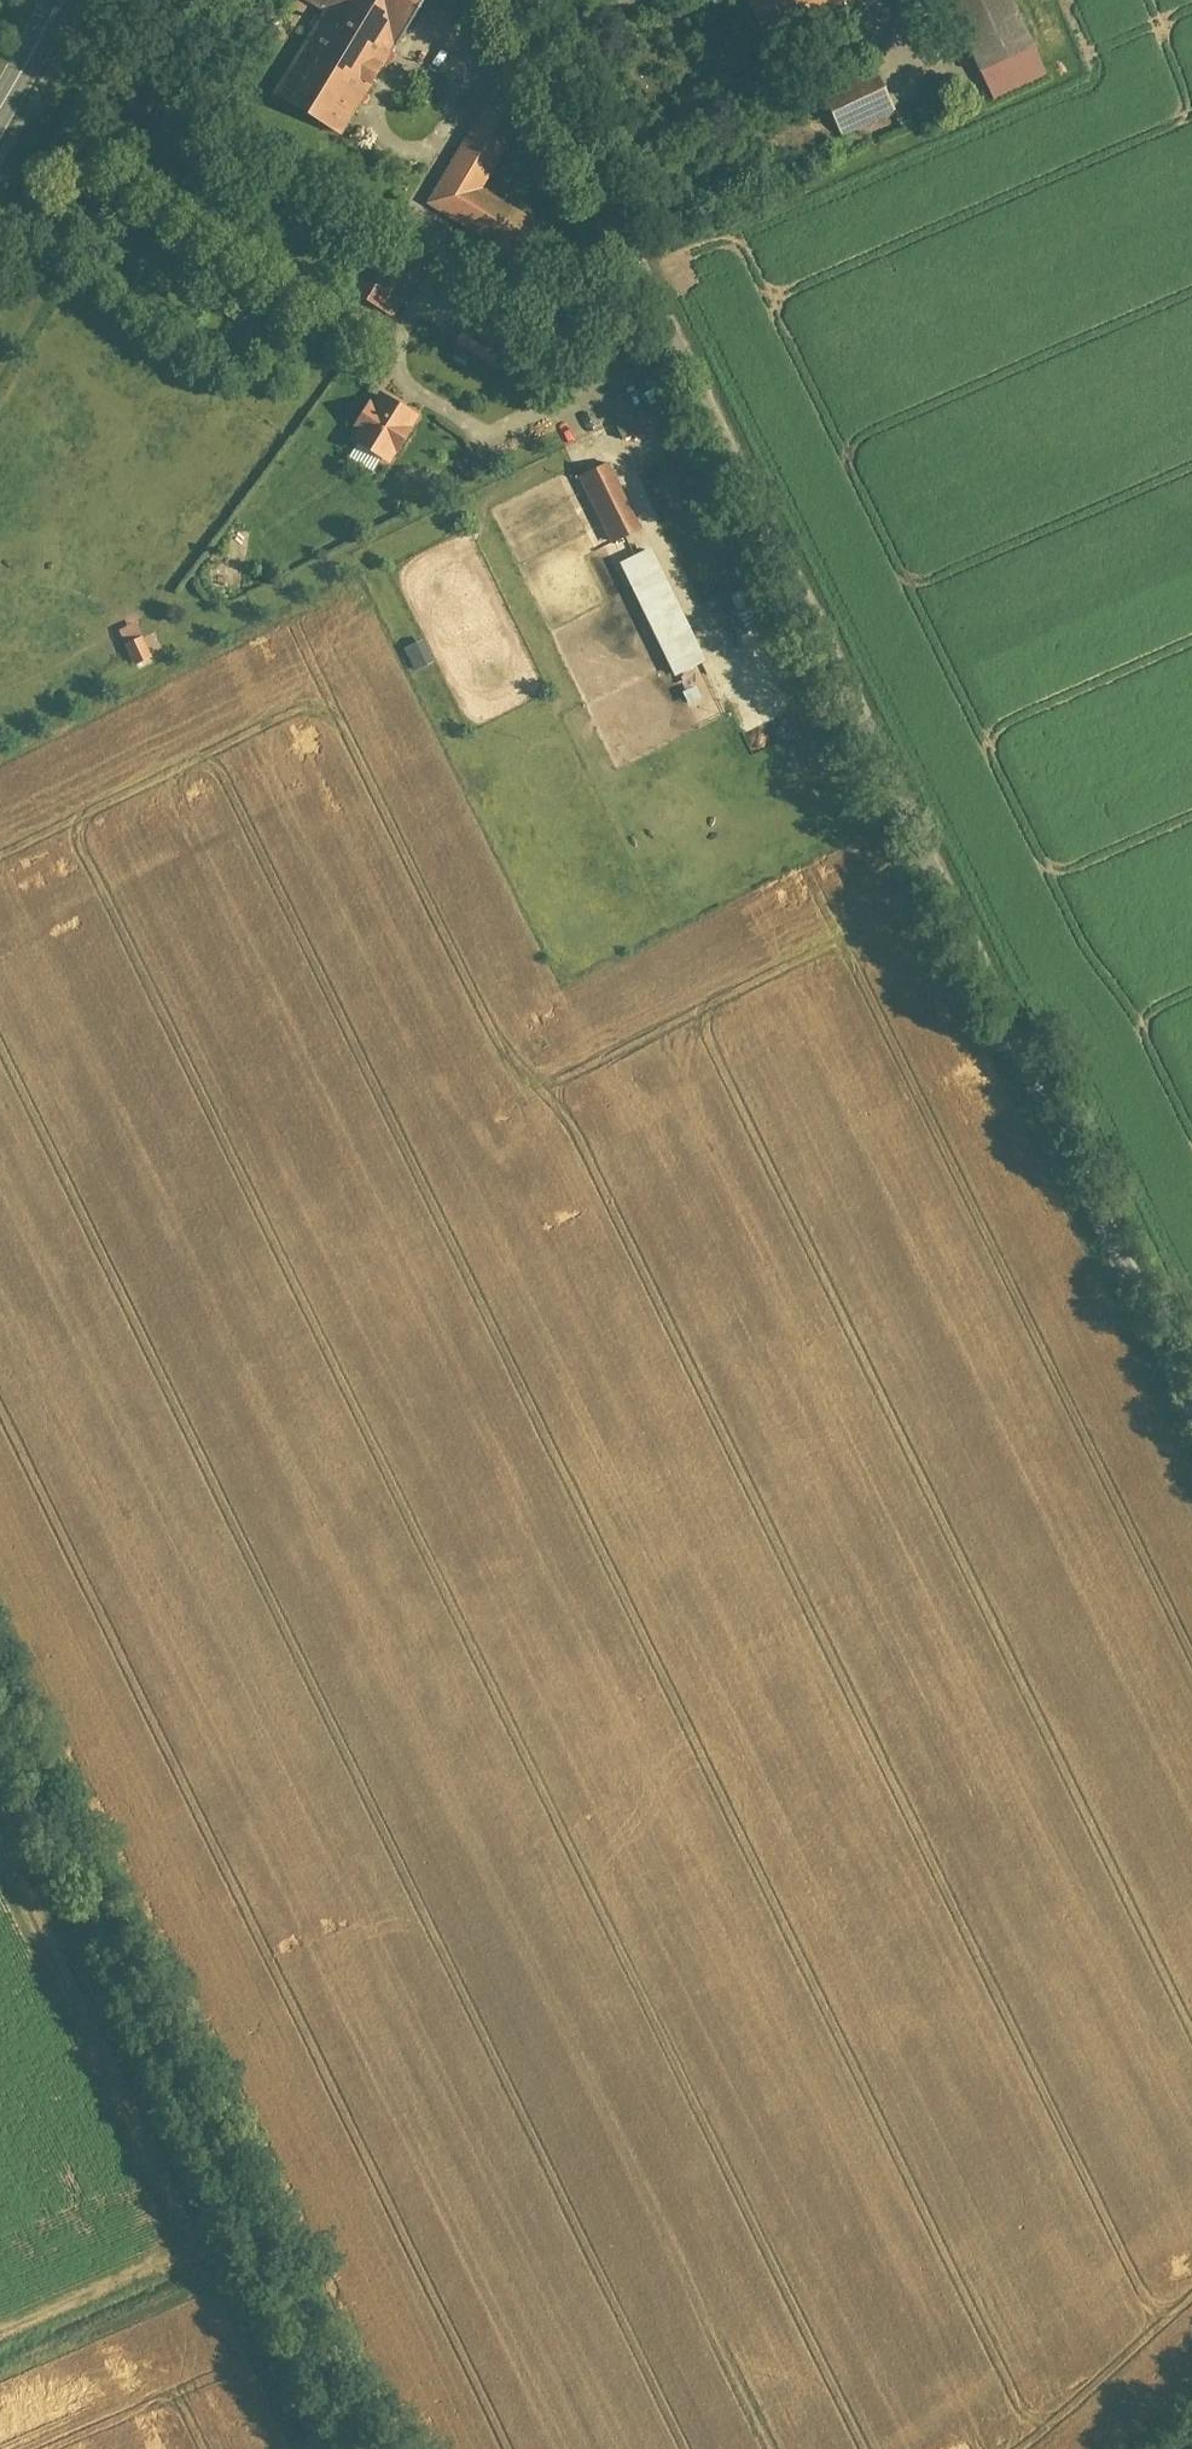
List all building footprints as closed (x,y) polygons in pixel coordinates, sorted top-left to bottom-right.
[(336,4),(281,92),(340,128),(419,0),(330,0),(336,4)] [(764,27),(820,3),(823,11),(849,0),(752,0),(764,27)] [(995,95),(1050,72),(1019,0),(955,0),(995,95)] [(472,31),(444,76),(480,98),(508,54),(472,31)] [(876,62),(821,86),(842,132),(897,108),(876,62)] [(531,112),(497,92),(433,198),(467,218),(488,183),(531,112)] [(554,223),(488,183),(467,218),(533,258),(554,223)] [(432,263),(387,239),(356,295),(401,319),(432,263)] [(479,307),(461,338),(507,364),(524,332),(479,307)] [(423,414),(384,391),(355,439),(394,462),(423,414)] [(613,462),(586,476),(618,540),(646,525),(613,462)] [(656,545),(626,560),(681,673),(712,657),(656,545)] [(157,634),(141,640),(136,624),(118,631),(131,665),(164,653),(157,634)]
